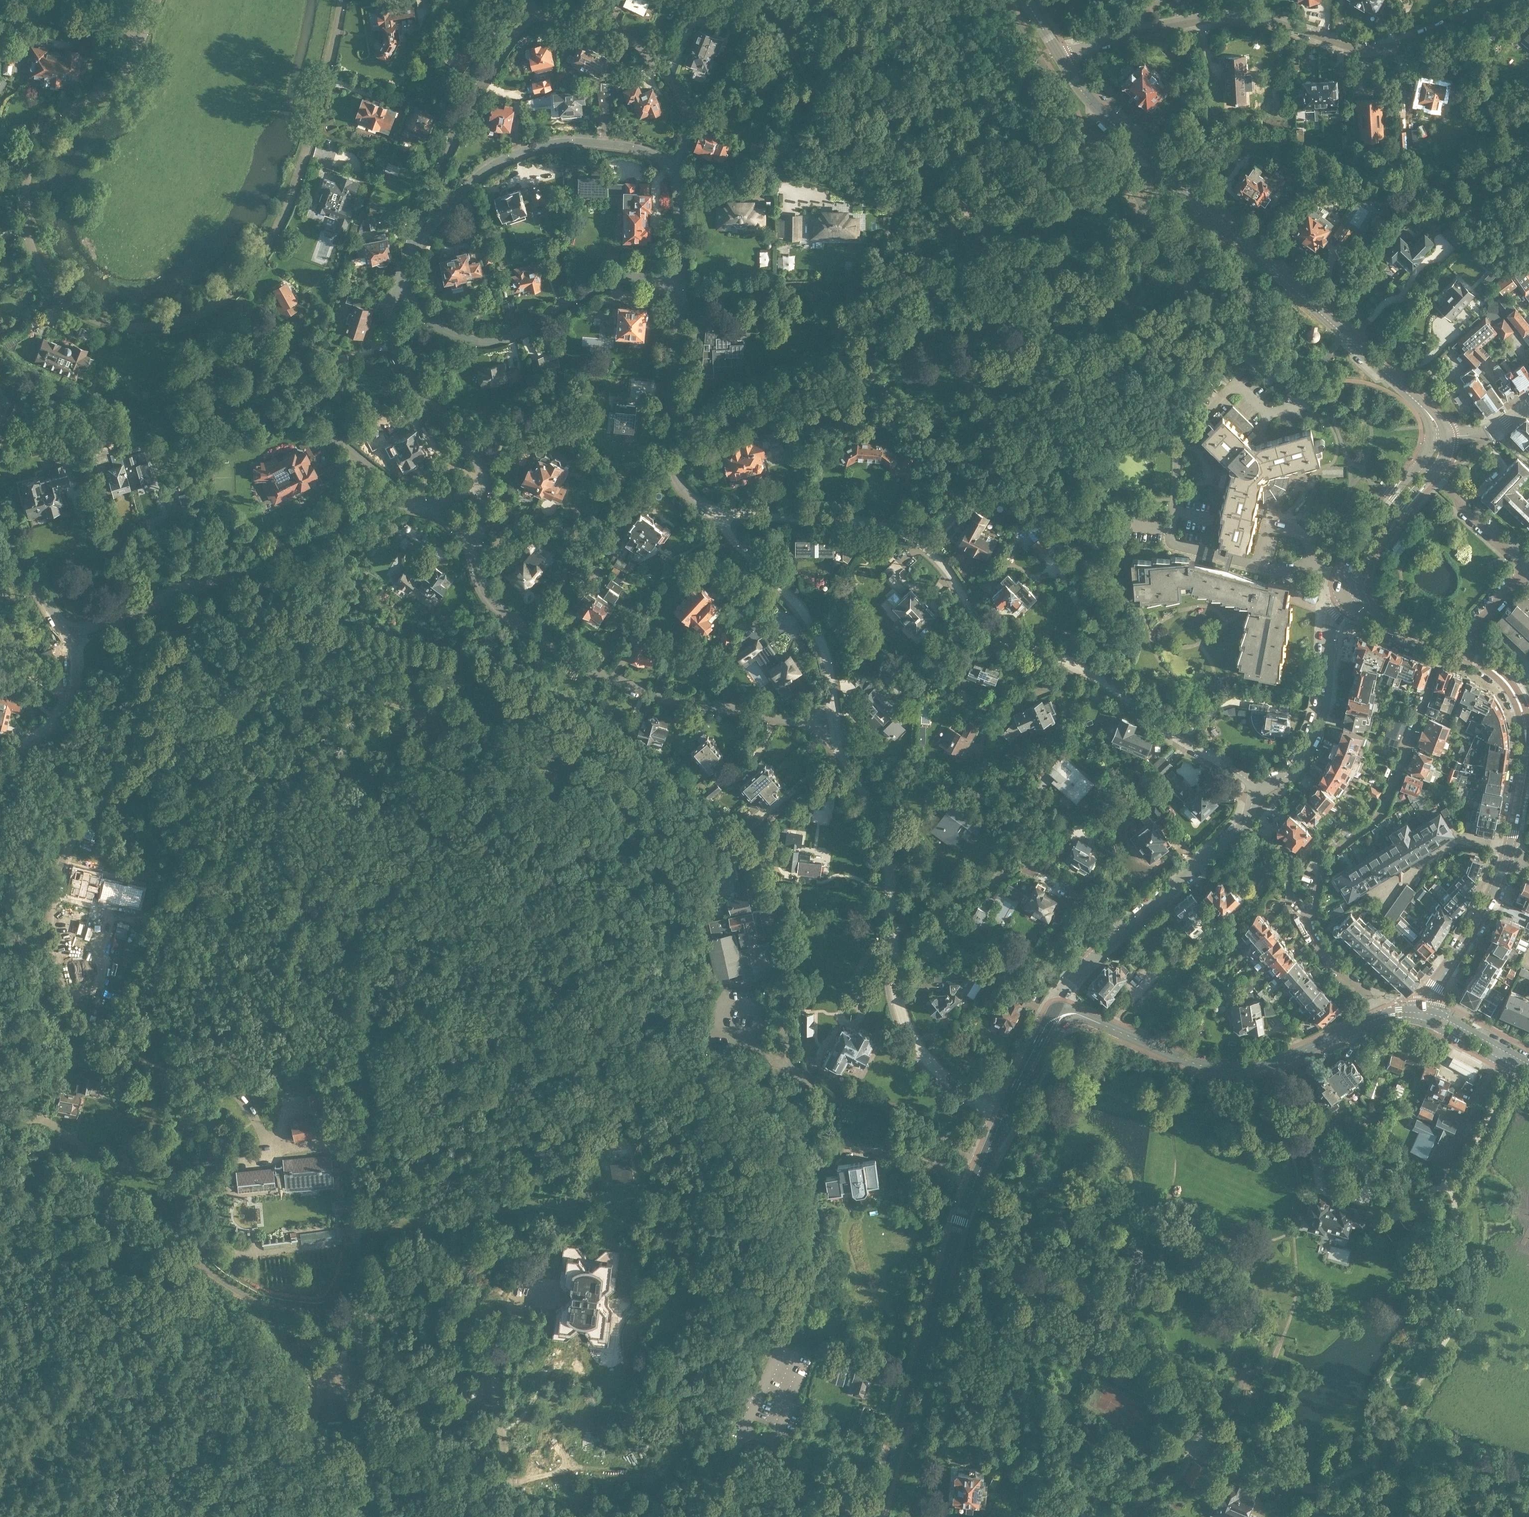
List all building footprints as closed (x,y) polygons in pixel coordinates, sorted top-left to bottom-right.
[(616,2),(640,14),(641,12),(645,14),(651,0),(617,0),(616,2)] [(1365,5),(1366,6),(1366,7),(1370,9),(1372,9),(1374,11),(1374,10),(1379,13),(1386,3),(1385,2),(1386,0),(1369,0),(1365,5)] [(385,38),(378,52),(379,53),(378,54),(388,60),(388,58),(390,59),(399,42),(401,42),(398,23),(416,20),(414,7),(380,12),(381,17),(382,17),(382,18),(383,18),(383,19),(386,35),(386,36),(386,37),(385,38)] [(688,61),(687,64),(705,72),(708,67),(715,50),(717,52),(723,38),(721,37),(724,29),(712,24),(711,26),(703,23),(688,60),(688,61)] [(450,62),(451,61),(455,64),(453,66),(454,69),(459,72),(461,72),(463,69),(464,69),(470,60),(469,59),(471,55),(471,53),(462,48),(463,47),(453,41),(443,57),(450,62)] [(553,69),(552,63),(553,63),(549,44),(541,46),(541,45),(531,48),(529,49),(527,52),(528,57),(531,58),(532,58),(535,71),(538,72),(553,69)] [(49,83),(54,51),(48,50),(48,49),(46,49),(46,46),(39,45),(38,47),(32,47),(28,77),(42,79),(41,82),(43,84),(46,85),(49,83)] [(573,59),(571,62),(572,64),(576,66),(587,70),(596,50),(587,46),(587,48),(580,45),(575,59),(573,59)] [(5,59),(16,60),(18,49),(10,48),(10,52),(6,51),(5,59)] [(54,51),(49,83),(62,85),(62,80),(63,80),(64,80),(65,81),(66,82),(67,82),(68,82),(69,82),(70,82),(71,82),(72,82),(73,81),(73,77),(78,77),(81,51),(66,49),(66,53),(54,51)] [(1160,49),(1152,58),(1157,62),(1165,53),(1160,49)] [(596,50),(587,70),(589,71),(590,68),(599,72),(601,68),(605,69),(607,65),(608,66),(611,57),(596,50)] [(1165,53),(1157,62),(1161,66),(1169,57),(1165,53)] [(1228,75),(1230,104),(1247,103),(1246,75),(1245,57),(1248,57),(1248,56),(1228,57),(1230,75),(1228,75)] [(1169,57),(1161,66),(1165,70),(1174,61),(1169,57)] [(16,60),(5,59),(2,73),(11,74),(12,71),(16,71),(18,60),(16,60)] [(1125,81),(1122,81),(1123,87),(1125,87),(1131,92),(1130,92),(1147,108),(1148,107),(1151,111),(1156,105),(1153,102),(1168,85),(1168,84),(1173,78),(1163,69),(1159,73),(1154,69),(1152,69),(1151,70),(1145,65),(1145,62),(1140,62),(1140,65),(1136,69),(1133,69),(1129,74),(1129,77),(1125,81)] [(615,82),(615,91),(616,96),(626,91),(632,106),(637,104),(642,115),(650,112),(651,115),(663,110),(654,88),(645,91),(641,83),(639,84),(627,89),(625,85),(630,83),(627,76),(615,82)] [(1416,101),(1424,102),(1424,104),(1438,107),(1439,104),(1445,106),(1447,96),(1444,95),(1447,82),(1439,80),(1440,79),(1431,77),(1430,78),(1421,76),(1421,80),(1419,79),(1417,86),(1419,86),(1416,101)] [(539,84),(540,91),(554,88),(552,80),(539,84)] [(1329,81),(1320,82),(1321,110),(1321,112),(1342,111),(1342,96),(1337,96),(1336,81),(1335,81),(1334,80),(1330,80),(1329,81)] [(1321,110),(1320,82),(1311,82),(1310,81),(1307,81),(1305,82),(1304,83),(1305,111),(1315,110),(1316,119),(1320,119),(1320,110),(1321,110)] [(615,91),(615,82),(614,83),(605,82),(604,90),(598,89),(600,101),(616,102),(616,96),(615,91)] [(556,91),(557,103),(560,103),(561,113),(562,113),(563,119),(582,117),(582,111),(583,111),(582,101),(585,100),(584,89),(556,91)] [(364,98),(358,116),(359,117),(358,121),(359,123),(367,125),(370,124),(369,126),(378,130),(379,128),(390,132),(398,110),(364,98)] [(1355,109),(1358,109),(1359,138),(1365,137),(1365,140),(1379,139),(1379,136),(1384,136),(1383,108),(1385,108),(1385,101),(1355,103),(1355,109)] [(502,128),(510,129),(514,110),(513,110),(513,105),(506,104),(505,109),(494,107),(492,115),(489,117),(488,123),(490,126),(492,126),(492,127),(502,129),(502,128)] [(408,128),(426,136),(428,132),(433,122),(432,121),(435,115),(418,107),(413,106),(405,122),(409,124),(408,125),(410,126),(408,128)] [(1407,150),(1407,146),(1406,131),(1398,131),(1399,151),(1407,150)] [(715,156),(724,160),(731,143),(704,132),(701,139),(700,139),(696,149),(698,150),(696,153),(697,155),(703,157),(704,156),(705,154),(714,158),(715,156)] [(750,149),(763,155),(766,149),(753,143),(750,149)] [(1239,197),(1246,202),(1264,175),(1260,172),(1262,168),(1264,165),(1258,160),(1255,164),(1249,173),(1246,171),(1245,173),(1243,171),(1239,177),(1240,178),(1234,187),(1242,193),(1239,197)] [(1264,175),(1250,198),(1258,203),(1259,202),(1266,206),(1271,198),(1267,195),(1273,187),(1278,191),(1288,177),(1272,166),(1266,174),(1265,174),(1264,175)] [(344,233),(354,206),(348,203),(352,194),(355,195),(359,183),(352,181),(352,179),(343,176),(341,184),(326,179),(323,188),(318,202),(320,202),(318,208),(319,209),(326,212),(326,213),(327,213),(326,214),(329,215),(329,214),(340,219),(340,220),(341,220),(337,230),(344,232),(344,233)] [(625,192),(625,195),(623,196),(623,198),(623,200),(623,202),(623,204),(624,205),(624,209),(626,209),(625,240),(637,240),(637,242),(638,243),(645,243),(646,242),(646,241),(647,241),(648,237),(651,237),(651,225),(649,225),(649,216),(648,216),(648,209),(652,209),(652,194),(650,194),(650,183),(641,183),(641,184),(635,184),(635,183),(627,182),(627,183),(609,183),(609,177),(609,176),(608,177),(596,177),(595,176),(594,176),(592,176),(580,176),(579,177),(579,194),(592,194),(594,195),(595,195),(596,195),(608,195),(609,194),(609,192),(625,192)] [(538,185),(529,188),(535,204),(536,207),(541,207),(547,207),(547,208),(548,212),(556,212),(556,208),(556,207),(559,207),(559,195),(542,195),(538,185)] [(504,221),(506,220),(508,224),(527,217),(526,214),(529,213),(520,189),(496,197),(497,199),(495,202),(496,205),(499,207),(504,221)] [(1312,206),(1294,231),(1300,235),(1297,240),(1307,247),(1310,243),(1316,247),(1321,240),(1323,241),(1327,236),(1325,234),(1330,227),(1329,226),(1333,221),(1326,216),(1329,211),(1317,202),(1313,207),(1312,206)] [(720,208),(720,227),(731,228),(731,225),(735,224),(737,225),(742,225),(747,225),(749,225),(753,226),(753,228),(764,228),(765,209),(764,209),(754,209),(754,203),(747,203),(738,203),(731,203),(731,208),(720,208)] [(814,218),(814,237),(825,237),(847,237),(858,238),(859,218),(858,218),(858,219),(848,219),(848,213),(841,213),(832,212),(832,213),(825,213),(825,218),(814,218)] [(802,214),(785,214),(785,240),(802,240),(802,214)] [(374,216),(365,218),(367,230),(376,228),(374,216)] [(1333,234),(1344,241),(1346,239),(1344,237),(1347,233),(1349,234),(1352,230),(1341,222),(1333,234)] [(1443,234),(1460,247),(1467,237),(1450,224),(1443,234)] [(377,237),(374,237),(374,239),(364,241),(364,242),(358,244),(360,256),(366,254),(368,263),(379,261),(381,263),(387,262),(390,259),(389,256),(388,248),(389,247),(388,238),(387,238),(386,232),(376,234),(377,237)] [(1424,255),(1422,253),(1433,242),(1425,234),(1414,245),(1409,240),(1407,243),(1400,236),(1384,252),(1384,254),(1386,255),(1387,257),(1389,258),(1390,259),(1393,261),(1397,256),(1403,263),(1402,264),(1407,269),(1408,267),(1410,269),(1424,255)] [(493,263),(490,247),(484,248),(487,264),(493,263)] [(575,253),(569,247),(562,252),(569,259),(575,253)] [(509,248),(499,250),(501,257),(505,256),(511,255),(509,248)] [(483,274),(480,262),(470,264),(468,251),(460,253),(459,252),(455,253),(456,257),(442,260),(446,282),(451,282),(452,289),(464,286),(462,279),(468,278),(473,277),(472,276),(483,274)] [(512,255),(505,256),(501,257),(498,258),(500,266),(514,263),(512,255)] [(1487,259),(1482,264),(1495,277),(1500,272),(1487,259)] [(513,275),(516,290),(530,287),(531,291),(542,289),(541,285),(543,285),(539,269),(538,263),(515,268),(516,274),(513,275)] [(1509,273),(1517,284),(1528,301),(1528,270),(1523,263),(1509,273)] [(1517,284),(1509,273),(1506,276),(1497,283),(1496,283),(1505,294),(1517,284)] [(1453,292),(1439,306),(1441,308),(1441,310),(1448,317),(1450,317),(1451,318),(1473,295),(1457,280),(1450,288),(1453,292)] [(282,315),(294,308),(290,300),(292,299),(294,298),(287,286),(285,287),(284,284),(274,290),(279,298),(274,301),(282,315)] [(347,333),(363,338),(372,310),(365,308),(368,299),(349,293),(346,302),(356,305),(347,333)] [(1523,334),(1528,330),(1528,323),(1516,307),(1515,308),(1504,294),(1498,299),(1509,312),(1507,314),(1523,334)] [(513,301),(504,303),(506,312),(515,310),(513,301)] [(649,318),(649,314),(648,313),(647,313),(647,308),(621,306),(620,308),(614,308),(613,315),(620,316),(618,337),(645,339),(646,320),(647,320),(649,318)] [(1490,319),(1504,338),(1514,330),(1504,317),(1502,318),(1499,313),(1490,319)] [(1452,346),(1472,367),(1490,354),(1483,346),(1499,332),(1490,319),(1487,315),(1452,346)] [(1320,336),(1320,334),(1319,333),(1318,332),(1317,331),(1318,326),(1312,325),(1311,330),(1310,330),(1309,331),(1308,332),(1308,334),(1307,336),(1307,337),(1308,338),(1309,339),(1310,340),(1311,341),(1313,341),(1314,341),(1316,341),(1317,340),(1319,339),(1319,337),(1320,336)] [(13,335),(1,344),(5,351),(13,354),(18,342),(13,335)] [(731,343),(731,337),(705,337),(702,377),(715,377),(714,365),(732,364),(732,356),(744,356),(744,343),(731,343)] [(84,356),(86,351),(73,346),(71,351),(71,350),(70,350),(70,349),(70,348),(69,347),(68,347),(67,346),(66,346),(65,347),(64,347),(64,348),(44,340),(40,351),(39,350),(35,360),(36,360),(36,361),(55,368),(55,370),(62,372),(62,371),(79,378),(87,357),(84,356)] [(348,361),(346,353),(334,356),(336,364),(348,361)] [(545,357),(533,360),(536,375),(557,371),(554,360),(546,362),(545,357)] [(1519,391),(1519,392),(1528,384),(1528,370),(1523,362),(1512,370),(1505,359),(1499,363),(1519,391)] [(522,384),(519,368),(506,370),(505,362),(478,368),(482,389),(509,383),(510,387),(522,384)] [(1499,363),(1494,367),(1503,380),(1501,382),(1500,381),(1496,383),(1498,387),(1499,388),(1508,399),(1519,391),(1499,363)] [(1472,367),(1460,376),(1465,383),(1464,384),(1474,399),(1475,399),(1474,401),(1475,403),(1475,404),(1476,405),(1477,405),(1480,406),(1485,413),(1487,414),(1502,403),(1502,404),(1504,402),(1492,385),(1490,382),(1485,386),(1477,376),(1482,371),(1477,366),(1474,369),(1473,367),(1472,367)] [(1208,368),(1202,373),(1207,378),(1213,372),(1208,368)] [(1216,387),(1222,382),(1213,373),(1208,378),(1216,387)] [(1190,396),(1197,403),(1208,392),(1201,385),(1190,396)] [(614,398),(613,411),(617,412),(615,431),(616,431),(615,434),(624,434),(624,432),(633,433),(633,431),(635,431),(636,431),(637,423),(634,422),(635,413),(641,414),(642,406),(627,404),(627,399),(614,398)] [(1311,429),(1257,445),(1258,448),(1253,449),(1249,445),(1252,443),(1244,436),(1254,425),(1233,405),(1224,415),(1219,410),(1210,420),(1210,419),(1209,419),(1207,419),(1206,419),(1205,420),(1205,421),(1204,422),(1205,423),(1205,424),(1210,429),(1202,437),(1230,465),(1233,463),(1237,466),(1230,478),(1227,489),(1229,489),(1228,493),(1226,492),(1221,516),(1223,517),(1219,535),(1222,535),(1219,548),(1229,550),(1230,547),(1246,551),(1255,514),(1253,513),(1257,497),(1260,497),(1264,498),(1268,497),(1269,497),(1273,495),(1275,495),(1276,494),(1279,491),(1280,490),(1283,487),(1283,485),(1285,481),(1285,479),(1285,476),(1285,472),(1284,468),(1301,464),(1302,467),(1320,461),(1316,447),(1323,445),(1324,445),(1324,444),(1325,443),(1325,442),(1325,441),(1325,440),(1324,439),(1323,439),(1322,438),(1321,439),(1314,440),(1311,429)] [(1526,419),(1516,427),(1517,428),(1510,434),(1523,447),(1525,445),(1528,449),(1528,421),(1526,419)] [(367,432),(373,438),(382,429),(375,423),(367,432)] [(731,449),(723,451),(726,462),(728,472),(731,472),(732,475),(742,473),(743,476),(755,473),(755,470),(758,469),(758,468),(762,467),(764,464),(763,461),(763,460),(762,455),(774,452),(775,455),(782,454),(781,447),(780,440),(782,440),(780,432),(779,429),(769,432),(761,434),(761,437),(754,439),(730,445),(731,449)] [(424,455),(423,453),(419,444),(422,442),(416,430),(392,443),(405,466),(424,455)] [(900,456),(883,443),(859,442),(839,451),(847,464),(857,459),(883,460),(892,468),(900,456)] [(542,493),(543,494),(548,484),(546,479),(550,471),(546,469),(550,463),(549,462),(550,459),(549,456),(545,453),(546,451),(545,447),(541,445),(537,446),(534,451),(529,454),(520,449),(514,460),(523,464),(525,461),(529,463),(532,456),(537,453),(542,456),(541,458),(535,469),(531,467),(524,481),(526,487),(536,493),(538,490),(542,493)] [(131,487),(122,457),(120,451),(111,454),(109,446),(90,451),(94,465),(112,459),(114,465),(106,467),(113,492),(131,487)] [(256,466),(254,466),(254,479),(256,479),(256,480),(264,480),(264,481),(265,480),(265,481),(270,481),(276,493),(272,496),(275,502),(302,488),(299,483),(315,475),(310,465),(306,467),(304,463),(308,461),(303,451),(299,453),(297,448),(283,455),(286,460),(283,462),(283,461),(278,464),(276,459),(267,463),(256,464),(256,466)] [(122,457),(131,487),(154,480),(145,451),(137,454),(138,457),(134,459),(132,454),(122,457)] [(902,463),(909,468),(915,459),(908,454),(902,463)] [(548,484),(543,494),(546,496),(547,494),(561,500),(567,488),(562,485),(569,469),(563,466),(563,465),(562,464),(562,463),(561,460),(556,458),(552,459),(551,459),(550,459),(549,462),(550,463),(546,469),(550,471),(546,479),(548,484)] [(1481,497),(1494,510),(1502,502),(1528,527),(1528,498),(1527,501),(1514,489),(1528,474),(1528,470),(1517,459),(1481,497)] [(38,478),(47,510),(47,513),(59,510),(57,503),(62,501),(59,490),(68,488),(66,483),(70,482),(67,471),(66,472),(64,463),(49,467),(51,476),(40,478),(39,477),(38,478)] [(906,480),(904,485),(911,488),(917,470),(909,467),(905,479),(906,480)] [(47,510),(38,478),(21,482),(29,515),(47,510)] [(626,544),(632,548),(635,544),(637,543),(641,538),(639,537),(642,533),(647,536),(656,522),(655,521),(654,517),(648,513),(643,514),(642,512),(641,514),(640,514),(636,519),(633,517),(626,526),(631,530),(631,531),(631,532),(633,534),(626,544)] [(961,544),(986,558),(996,539),(980,531),(984,523),(986,519),(977,513),(974,518),(967,531),(961,544)] [(1030,517),(1020,525),(1034,540),(1035,539),(1036,541),(1032,544),(1042,554),(1047,549),(1055,541),(1046,532),(1044,534),(1042,532),(1043,532),(1030,517)] [(635,544),(632,548),(637,551),(639,548),(645,553),(650,546),(656,550),(658,547),(655,544),(658,539),(662,542),(664,541),(671,532),(671,530),(667,527),(665,527),(657,521),(656,522),(647,536),(642,533),(639,537),(641,538),(637,543),(635,544)] [(520,545),(531,555),(541,544),(529,534),(520,545)] [(820,554),(822,553),(834,553),(834,550),(844,550),(844,559),(849,561),(855,551),(844,545),(844,544),(834,544),(834,540),(820,540),(820,535),(813,535),(813,540),(798,540),(798,553),(810,553),(812,555),(814,555),(816,555),(817,555),(819,555),(820,554)] [(397,546),(403,551),(411,542),(405,537),(397,546)] [(1393,547),(1400,553),(1406,545),(1399,539),(1393,547)] [(566,568),(575,574),(583,559),(575,554),(566,568)] [(627,563),(618,557),(618,558),(614,555),(610,562),(615,564),(614,565),(623,570),(627,563)] [(1258,676),(1276,679),(1276,678),(1275,678),(1276,672),(1277,672),(1280,660),(1278,659),(1279,654),(1281,654),(1283,641),(1282,641),(1283,635),(1284,635),(1287,623),(1285,622),(1286,617),(1288,617),(1290,604),(1283,603),(1286,588),(1281,587),(1285,584),(1281,577),(1271,584),(1194,562),(1195,562),(1189,560),(1189,557),(1131,561),(1133,579),(1134,579),(1135,594),(1140,594),(1141,600),(1142,600),(1142,599),(1147,598),(1148,599),(1161,598),(1160,597),(1166,597),(1166,598),(1179,597),(1179,590),(1191,589),(1191,590),(1192,590),(1193,589),(1251,605),(1251,608),(1250,608),(1247,622),(1248,622),(1248,626),(1246,625),(1243,641),(1245,641),(1244,645),(1243,645),(1240,659),(1241,659),(1240,664),(1239,664),(1239,666),(1245,667),(1244,671),(1244,672),(1259,675),(1258,676)] [(544,570),(531,559),(527,563),(525,561),(511,577),(527,590),(544,570)] [(418,579),(413,584),(417,587),(433,599),(444,585),(446,586),(451,580),(444,574),(445,573),(435,566),(432,570),(428,567),(425,571),(424,570),(423,570),(420,574),(420,575),(418,579)] [(614,566),(610,572),(617,576),(620,570),(614,566)] [(394,582),(407,592),(418,579),(405,569),(394,582)] [(1017,580),(1009,572),(1003,579),(997,585),(1000,588),(993,596),(995,598),(992,600),(992,603),(995,606),(998,606),(1001,604),(1008,611),(1011,611),(1014,608),(1018,612),(1027,603),(1028,604),(1037,595),(1026,584),(1026,583),(1028,581),(1022,575),(1020,577),(1017,580)] [(596,604),(590,614),(587,617),(596,623),(600,617),(600,618),(604,617),(605,617),(609,612),(608,611),(620,594),(619,593),(623,587),(612,579),(607,586),(610,587),(608,591),(605,596),(599,593),(593,602),(596,604)] [(675,607),(689,621),(704,605),(700,601),(710,591),(700,582),(698,581),(689,590),(690,591),(688,593),(689,593),(685,597),(684,597),(675,607)] [(581,608),(590,614),(596,604),(593,602),(599,593),(605,596),(608,591),(610,587),(607,586),(605,588),(596,582),(592,588),(587,585),(581,594),(587,598),(581,608)] [(1305,596),(1316,600),(1320,589),(1309,585),(1305,596)] [(895,592),(888,598),(894,605),(892,607),(901,616),(908,624),(917,633),(919,632),(925,638),(932,632),(925,625),(935,616),(926,606),(929,604),(922,597),(920,599),(911,589),(901,599),(895,592)] [(704,605),(689,621),(690,622),(693,620),(703,630),(704,628),(709,628),(713,624),(713,620),(713,619),(713,618),(722,609),(717,605),(718,605),(711,598),(714,595),(710,591),(700,601),(704,605)] [(1525,651),(1528,647),(1528,598),(1523,592),(1512,604),(1514,605),(1507,613),(1505,611),(1495,623),(1525,651)] [(721,647),(731,648),(733,633),(723,632),(721,647)] [(1355,663),(1355,664),(1377,669),(1383,671),(1392,648),(1360,636),(1357,644),(1355,643),(1353,648),(1357,650),(1356,653),(1357,654),(1356,656),(1357,656),(1355,663)] [(642,663),(644,664),(645,662),(651,664),(658,648),(638,640),(631,658),(641,663),(642,663)] [(758,640),(735,655),(741,663),(748,658),(749,659),(752,656),(751,656),(758,651),(776,677),(781,674),(794,695),(804,688),(795,675),(800,671),(790,656),(780,662),(768,644),(763,647),(758,640)] [(1383,671),(1380,679),(1392,683),(1392,684),(1403,652),(1392,648),(1383,671)] [(1403,652),(1392,684),(1393,685),(1396,687),(1397,686),(1398,686),(1402,674),(1403,674),(1402,677),(1410,681),(1418,658),(1403,652)] [(1418,658),(1410,681),(1410,683),(1413,684),(1412,687),(1421,690),(1431,663),(1418,658)] [(976,679),(976,680),(983,683),(983,682),(995,686),(1001,670),(994,668),(995,666),(988,663),(987,665),(976,660),(973,666),(971,665),(967,675),(976,679)] [(1355,664),(1354,670),(1356,670),(1354,679),(1372,684),(1374,674),(1376,675),(1377,669),(1355,664)] [(1435,701),(1441,703),(1453,671),(1443,668),(1441,669),(1441,668),(1437,678),(1438,678),(1434,688),(1440,690),(1435,701)] [(1453,671),(1441,703),(1441,704),(1440,707),(1450,711),(1455,701),(1454,701),(1456,696),(1456,697),(1459,691),(1462,679),(1463,679),(1462,676),(1461,676),(1457,675),(1457,673),(1453,671)] [(1350,688),(1349,693),(1373,699),(1375,691),(1370,690),(1372,684),(1354,679),(1352,688),(1350,688)] [(1465,684),(1458,701),(1464,704),(1462,707),(1460,713),(1461,714),(1466,718),(1473,703),(1480,688),(1479,688),(1480,685),(1476,683),(1475,681),(1470,679),(1469,680),(1467,679),(1465,684)] [(871,683),(862,691),(873,702),(864,710),(869,716),(867,718),(875,727),(881,722),(884,725),(890,719),(891,721),(886,726),(896,737),(905,728),(888,710),(891,707),(886,701),(891,696),(879,683),(874,687),(871,683)] [(11,709),(19,711),(22,698),(6,694),(8,686),(0,684),(0,706),(2,707),(3,706),(11,709)] [(1480,688),(1473,703),(1486,710),(1494,694),(1492,693),(1491,691),(1488,690),(1486,691),(1480,688)] [(1347,709),(1368,714),(1371,715),(1373,708),(1379,710),(1381,701),(1379,701),(1350,694),(1347,709)] [(1464,760),(1507,765),(1508,762),(1507,762),(1509,747),(1509,740),(1508,730),(1508,725),(1505,714),(1503,709),(1501,705),(1499,701),(1494,694),(1486,710),(1473,703),(1466,718),(1464,723),(1459,733),(1468,738),(1473,741),(1470,747),(1468,751),(1466,755),(1464,760)] [(1030,707),(1016,713),(1017,716),(1002,734),(1011,741),(1022,730),(1023,731),(1026,730),(1025,728),(1028,727),(1027,726),(1030,725),(1030,726),(1033,725),(1035,728),(1045,723),(1045,724),(1049,722),(1049,723),(1056,720),(1053,713),(1057,712),(1055,708),(1056,707),(1056,706),(1056,705),(1056,704),(1055,703),(1054,703),(1053,703),(1051,699),(1044,703),(1042,699),(1029,705),(1030,707)] [(1252,714),(1252,715),(1252,717),(1252,720),(1253,722),(1254,724),(1256,728),(1258,730),(1259,731),(1263,734),(1267,736),(1270,737),(1272,737),(1275,738),(1275,731),(1288,733),(1290,717),(1287,714),(1267,711),(1268,711),(1269,704),(1253,702),(1251,714),(1252,714)] [(1425,713),(1436,717),(1439,709),(1428,705),(1425,713)] [(6,729),(5,728),(8,717),(9,717),(11,709),(3,706),(2,707),(0,706),(0,728),(6,729)] [(1345,718),(1343,723),(1368,729),(1371,715),(1368,714),(1347,709),(1344,718),(1345,718)] [(655,740),(663,742),(669,723),(659,720),(657,716),(653,715),(649,717),(648,721),(643,720),(639,735),(643,736),(655,740)] [(1423,730),(1445,740),(1451,725),(1430,715),(1424,730),(1423,730)] [(1113,742),(1145,754),(1147,749),(1151,750),(1155,740),(1151,739),(1151,738),(1139,733),(1140,730),(1136,729),(1135,731),(1132,730),(1135,723),(1122,718),(1119,725),(1114,737),(1115,737),(1113,742)] [(1385,734),(1400,739),(1406,723),(1391,718),(1385,734)] [(963,734),(949,726),(940,744),(964,756),(969,746),(968,745),(979,726),(969,722),(963,734)] [(917,740),(925,740),(925,726),(917,726),(917,740)] [(1339,741),(1339,742),(1362,752),(1367,736),(1343,728),(1343,730),(1340,731),(1339,735),(1340,737),(1340,738),(1339,742),(1339,741)] [(1037,733),(1039,738),(1047,735),(1045,730),(1037,733)] [(1445,740),(1423,730),(1420,739),(1423,740),(1421,745),(1440,752),(1445,740)] [(710,770),(710,771),(722,761),(719,757),(724,753),(715,743),(716,740),(713,737),(710,737),(709,736),(708,736),(704,731),(697,737),(701,742),(692,750),(693,751),(710,770)] [(1400,739),(1385,734),(1382,741),(1397,747),(1400,739)] [(1334,755),(1333,755),(1357,767),(1367,772),(1369,768),(1364,765),(1362,768),(1357,765),(1358,762),(1359,760),(1362,752),(1339,742),(1338,743),(1336,742),(1333,749),(1335,750),(1334,755)] [(1412,759),(1436,769),(1438,764),(1431,762),(1433,757),(1433,756),(1416,749),(1412,759)] [(674,755),(670,766),(676,768),(680,757),(674,755)] [(1328,760),(1325,766),(1327,767),(1348,780),(1352,773),(1353,774),(1357,767),(1333,755),(1331,760),(1330,761),(1328,760)] [(1059,758),(1049,769),(1058,776),(1060,774),(1063,777),(1057,783),(1071,796),(1074,793),(1080,798),(1094,783),(1064,756),(1061,760),(1059,758)] [(741,785),(752,797),(761,789),(757,784),(765,776),(768,779),(775,773),(774,772),(775,767),(772,764),(768,764),(766,763),(762,759),(755,764),(759,769),(741,785)] [(1173,764),(1168,759),(1158,769),(1163,774),(1173,764)] [(1436,769),(1412,759),(1408,770),(1425,776),(1425,775),(1426,776),(1428,771),(1434,773),(1435,772),(1434,772),(1436,769)] [(1476,786),(1503,790),(1507,768),(1507,765),(1464,760),(1459,772),(1456,783),(1476,786)] [(1321,773),(1319,776),(1319,779),(1319,780),(1328,786),(1336,792),(1339,794),(1345,787),(1349,781),(1348,780),(1327,767),(1324,772),(1324,771),(1323,773),(1321,773)] [(1449,773),(1457,777),(1459,773),(1456,771),(1457,769),(1451,767),(1449,773)] [(761,789),(752,797),(762,808),(771,801),(781,793),(780,793),(783,790),(780,785),(783,782),(775,773),(768,779),(765,776),(757,784),(761,789)] [(1413,800),(1414,801),(1419,798),(1420,799),(1426,795),(1428,790),(1420,787),(1423,780),(1406,773),(1401,788),(1409,791),(1410,792),(1407,793),(1411,801),(1413,800)] [(1457,777),(1449,773),(1446,781),(1452,783),(1452,782),(1454,783),(1457,777)] [(706,787),(701,781),(695,786),(701,792),(706,787)] [(703,792),(709,799),(722,788),(716,781),(703,792)] [(1193,798),(1186,790),(1190,787),(1184,781),(1175,790),(1201,818),(1218,802),(1202,785),(1196,791),(1198,793),(1193,798)] [(1451,791),(1451,792),(1452,792),(1452,794),(1474,798),(1500,803),(1503,790),(1476,786),(1456,783),(1454,783),(1451,791)] [(1313,793),(1310,796),(1326,810),(1339,794),(1336,792),(1328,786),(1324,790),(1319,785),(1318,786),(1316,784),(1313,785),(1311,788),(1311,790),(1313,792),(1312,792),(1313,793)] [(1367,791),(1377,798),(1381,792),(1371,786),(1367,791)] [(1442,798),(1445,804),(1456,805),(1457,800),(1451,798),(1452,794),(1443,792),(1442,798)] [(1500,803),(1474,798),(1473,805),(1478,806),(1477,810),(1479,810),(1498,814),(1500,803)] [(959,836),(958,830),(964,821),(977,831),(984,821),(955,799),(932,831),(953,846),(959,836)] [(1310,801),(1309,802),(1307,800),(1303,804),(1300,801),(1296,806),(1299,808),(1294,814),(1308,826),(1312,821),(1313,822),(1322,812),(1310,801)] [(1147,825),(1132,836),(1137,842),(1133,845),(1141,856),(1145,853),(1150,860),(1155,860),(1160,856),(1161,852),(1168,846),(1171,843),(1167,838),(1168,837),(1155,820),(1156,819),(1157,819),(1165,813),(1156,801),(1148,808),(1150,811),(1148,813),(1142,818),(1147,825)] [(1454,817),(1455,817),(1457,806),(1445,804),(1454,817)] [(1447,807),(1441,811),(1445,817),(1451,813),(1447,807)] [(1472,809),(1470,820),(1477,821),(1496,825),(1498,815),(1498,814),(1479,810),(1472,809)] [(1286,843),(1290,847),(1293,847),(1295,845),(1296,846),(1302,839),(1304,840),(1311,832),(1290,813),(1283,821),(1284,823),(1280,827),(1278,827),(1279,832),(1281,832),(1287,837),(1286,838),(1287,838),(1286,840),(1286,843)] [(1428,820),(1441,841),(1453,834),(1440,813),(1428,820)] [(747,826),(753,833),(764,823),(758,817),(757,819),(753,814),(744,822),(747,826)] [(1343,826),(1347,829),(1352,823),(1343,815),(1337,821),(1343,826)] [(1418,826),(1431,847),(1441,841),(1428,820),(1418,826)] [(1472,821),(1470,831),(1475,832),(1493,836),(1496,825),(1477,821),(1477,822),(1472,821)] [(1406,823),(1401,827),(1406,835),(1408,834),(1420,854),(1431,847),(1418,826),(1411,831),(1406,823)] [(1327,841),(1332,846),(1348,830),(1346,829),(1347,829),(1343,826),(1327,841)] [(1391,833),(1395,840),(1396,841),(1398,840),(1411,860),(1420,854),(1408,834),(1406,835),(1401,827),(1391,833)] [(785,835),(784,841),(786,841),(785,844),(785,845),(789,846),(786,869),(797,870),(797,868),(799,869),(798,872),(820,875),(821,864),(808,863),(809,860),(810,860),(811,854),(799,853),(799,851),(796,850),(796,846),(802,847),(803,835),(786,833),(786,834),(787,834),(787,835),(785,835)] [(1332,846),(1327,841),(1326,841),(1321,836),(1315,842),(1324,850),(1330,845),(1331,846),(1332,846)] [(1075,844),(1067,858),(1072,861),(1071,862),(1079,866),(1078,869),(1086,873),(1096,856),(1089,853),(1092,848),(1078,840),(1076,845),(1075,844)] [(1395,840),(1387,845),(1400,866),(1411,860),(1398,840),(1396,841),(1395,840)] [(1387,845),(1377,851),(1390,872),(1400,866),(1387,845)] [(1367,858),(1380,879),(1390,872),(1377,851),(1367,858)] [(1465,869),(1478,881),(1476,879),(1480,868),(1482,868),(1484,864),(1482,863),(1483,860),(1479,859),(1479,857),(1475,856),(1473,857),(1470,856),(1468,861),(1464,860),(1461,865),(1465,868),(1465,869)] [(1367,858),(1357,864),(1369,885),(1380,879),(1367,858)] [(728,864),(703,885),(715,898),(735,888),(737,897),(728,899),(731,913),(752,909),(750,902),(741,861),(728,864)] [(1369,885),(1357,864),(1346,870),(1359,891),(1369,885)] [(1433,873),(1436,876),(1442,870),(1438,867),(1433,873)] [(1454,881),(1470,896),(1471,896),(1468,893),(1471,890),(1470,889),(1478,881),(1465,869),(1454,881)] [(1359,891),(1346,870),(1335,877),(1348,898),(1359,891)] [(81,881),(71,878),(70,885),(80,888),(78,897),(85,899),(87,889),(98,892),(101,892),(100,898),(138,906),(142,888),(104,880),(102,885),(89,882),(91,875),(83,873),(81,881)] [(1528,893),(1528,877),(1526,878),(1521,890),(1528,893)] [(1045,889),(1045,888),(1046,886),(1038,881),(1036,885),(1032,885),(1030,889),(1032,894),(1025,906),(1049,920),(1051,917),(1052,917),(1053,917),(1054,916),(1055,915),(1055,913),(1054,912),(1054,911),(1056,908),(1054,907),(1058,900),(1044,892),(1045,889)] [(1205,894),(1224,914),(1230,908),(1233,911),(1245,900),(1245,896),(1236,887),(1233,890),(1231,889),(1228,892),(1223,887),(1224,886),(1224,883),(1222,881),(1219,881),(1217,883),(1217,886),(1218,887),(1214,890),(1212,888),(1205,894)] [(1437,881),(1433,886),(1437,890),(1441,885),(1437,881)] [(1454,881),(1446,890),(1464,906),(1463,905),(1470,896),(1454,881)] [(1403,890),(1412,897),(1416,891),(1406,884),(1403,890)] [(1070,885),(1064,896),(1076,903),(1082,892),(1070,885)] [(1521,890),(1520,889),(1514,904),(1525,908),(1524,911),(1528,913),(1528,893),(1521,890)] [(1399,895),(1408,902),(1412,897),(1403,890),(1399,895)] [(1464,906),(1446,890),(1448,891),(1440,900),(1455,915),(1464,906)] [(1189,921),(1183,926),(1188,933),(1195,927),(1192,924),(1196,920),(1197,921),(1202,916),(1199,913),(1204,909),(1198,902),(1199,901),(1191,892),(1175,905),(1182,914),(1183,913),(1189,921)] [(1395,900),(1405,908),(1408,902),(1399,895),(1395,900)] [(1395,900),(1391,906),(1401,913),(1403,909),(1405,908),(1395,900)] [(1434,913),(1448,927),(1454,916),(1439,902),(1436,907),(1437,909),(1434,913)] [(1330,911),(1334,917),(1344,910),(1340,905),(1330,911)] [(1387,911),(1397,918),(1401,913),(1391,906),(1387,911)] [(712,937),(707,938),(712,961),(716,978),(734,973),(736,981),(777,972),(770,941),(766,942),(759,910),(752,912),(752,909),(731,913),(732,916),(709,921),(712,937)] [(1403,909),(1401,913),(1397,918),(1393,924),(1392,925),(1401,933),(1426,956),(1435,947),(1420,932),(1416,928),(1411,924),(1403,917),(1407,912),(1403,909)] [(1244,939),(1248,944),(1248,943),(1270,925),(1269,925),(1270,924),(1269,923),(1269,922),(1267,919),(1265,919),(1258,911),(1249,923),(1242,933),(1243,934),(1240,935),(1244,939)] [(1383,917),(1393,924),(1397,918),(1387,911),(1383,917)] [(1332,917),(1330,922),(1337,922),(1345,913),(1344,912),(1335,917),(1332,917)] [(1336,925),(1333,927),(1334,931),(1336,933),(1339,933),(1341,932),(1349,940),(1366,922),(1359,915),(1357,918),(1355,915),(1351,912),(1339,925),(1336,925)] [(1428,924),(1441,937),(1448,927),(1434,913),(1433,912),(1426,922),(1428,924)] [(1520,949),(1525,951),(1528,942),(1528,940),(1520,936),(1524,926),(1500,915),(1491,936),(1494,937),(1511,945),(1517,947),(1520,949)] [(1355,946),(1359,949),(1378,928),(1369,920),(1366,922),(1349,940),(1350,943),(1349,943),(1352,946),(1352,945),(1355,946)] [(1423,927),(1420,932),(1435,947),(1439,941),(1441,937),(1428,924),(1425,929),(1423,927)] [(1253,949),(1257,954),(1277,936),(1274,932),(1275,931),(1270,925),(1248,943),(1248,944),(1252,949),(1253,949)] [(1378,928),(1359,949),(1359,952),(1361,954),(1365,954),(1368,957),(1368,958),(1387,937),(1378,928)] [(113,948),(134,950),(135,937),(114,935),(113,948)] [(1260,959),(1264,965),(1285,946),(1285,943),(1282,940),(1280,940),(1277,936),(1257,954),(1251,959),(1255,963),(1260,959)] [(1387,937),(1368,958),(1369,961),(1368,961),(1371,963),(1374,963),(1377,966),(1394,948),(1397,946),(1387,937)] [(1494,937),(1489,946),(1504,956),(1509,959),(1517,947),(1511,945),(1494,937)] [(1285,946),(1264,965),(1262,967),(1266,971),(1268,969),(1274,976),(1278,972),(1279,973),(1296,958),(1285,946)] [(1484,956),(1498,966),(1504,956),(1489,946),(1483,956),(1484,956)] [(1394,948),(1377,966),(1378,969),(1378,970),(1380,971),(1383,972),(1386,974),(1386,975),(1404,957),(1406,955),(1401,950),(1399,953),(1394,948)] [(1478,965),(1493,975),(1499,966),(1498,966),(1484,956),(1478,965)] [(1393,980),(1396,983),(1415,963),(1411,959),(1408,962),(1404,957),(1386,975),(1387,978),(1386,978),(1389,980),(1393,980)] [(1274,977),(1271,980),(1275,985),(1278,982),(1279,981),(1284,986),(1304,968),(1304,965),(1301,962),(1298,961),(1296,959),(1296,958),(1279,973),(1274,977)] [(1415,963),(1396,983),(1404,991),(1407,991),(1430,967),(1426,965),(1422,970),(1420,968),(1418,970),(1413,966),(1415,963)] [(1098,994),(1108,1002),(1116,993),(1114,992),(1128,974),(1117,966),(1114,968),(1109,964),(1107,966),(1105,965),(1101,969),(1103,971),(1096,981),(1093,979),(1090,984),(1092,985),(1090,987),(1087,992),(1094,998),(1098,994)] [(1478,966),(1473,975),(1488,985),(1494,976),(1493,976),(1493,975),(1478,965),(1478,966)] [(1528,977),(1528,970),(1522,967),(1519,973),(1528,977)] [(1294,994),(1289,998),(1313,978),(1312,975),(1313,974),(1310,971),(1309,972),(1307,971),(1304,968),(1283,987),(1287,991),(1289,989),(1294,994)] [(1473,975),(1466,985),(1482,994),(1487,997),(1493,988),(1488,985),(1473,975)] [(1301,1005),(1299,1007),(1321,987),(1321,985),(1321,984),(1318,981),(1315,981),(1313,978),(1289,998),(1293,1003),(1297,1000),(1301,1005)] [(935,995),(927,1001),(938,1015),(948,1007),(949,1008),(963,997),(962,993),(965,987),(962,986),(966,979),(948,980),(949,994),(935,995)] [(1482,994),(1466,985),(1459,998),(1490,1016),(1497,1004),(1487,997),(1482,994)] [(1321,987),(1299,1007),(1304,1011),(1306,1009),(1311,1014),(1330,997),(1329,994),(1330,994),(1327,991),(1324,990),(1321,987)] [(1492,1000),(1500,1004),(1505,995),(1497,991),(1492,1000)] [(1528,1025),(1528,1022),(1528,1000),(1510,991),(1500,1013),(1528,1025)] [(1011,1001),(1010,1000),(1009,1000),(1008,1000),(1006,1002),(1005,1003),(1000,1001),(994,1014),(995,1015),(992,1021),(1003,1026),(1001,1029),(1002,1031),(1005,1032),(1009,1031),(1013,1022),(1019,1012),(1018,1011),(1022,1003),(1024,1004),(1027,998),(1016,992),(1013,993),(1012,996),(1013,998),(1011,1001)] [(1330,997),(1311,1014),(1307,1018),(1311,1022),(1314,1020),(1319,1026),(1329,1017),(1332,1020),(1338,1015),(1335,1012),(1341,1007),(1340,1006),(1340,1004),(1337,1000),(1334,1000),(1334,999),(1333,1000),(1331,997),(1330,998),(1330,997)] [(1254,1031),(1254,1032),(1264,1030),(1260,1001),(1256,1001),(1236,1004),(1231,1005),(1233,1016),(1238,1016),(1240,1028),(1249,1027),(1250,1032),(1254,1031)] [(1264,1007),(1265,1015),(1278,1013),(1268,1003),(1264,1007)] [(814,1013),(802,1012),(801,1033),(814,1033),(814,1013)] [(1285,1020),(1290,1025),(1295,1020),(1290,1015),(1285,1020)] [(848,1055),(863,1062),(869,1052),(864,1049),(870,1037),(853,1028),(851,1033),(844,1030),(838,1042),(851,1049),(848,1055)] [(1405,1060),(1421,1066),(1426,1054),(1417,1051),(1417,1050),(1410,1047),(1411,1044),(1397,1039),(1387,1067),(1400,1072),(1405,1060)] [(851,1049),(838,1042),(833,1052),(830,1051),(830,1052),(825,1049),(822,1056),(826,1059),(827,1060),(825,1064),(836,1070),(838,1066),(842,1067),(848,1055),(851,1049)] [(1356,1059),(1363,1069),(1365,1063),(1364,1063),(1366,1053),(1366,1052),(1356,1059)] [(1336,1063),(1353,1087),(1363,1079),(1349,1058),(1345,1061),(1344,1060),(1340,1060),(1336,1063)] [(1453,1059),(1448,1068),(1472,1081),(1477,1072),(1453,1059)] [(292,1070),(290,1062),(271,1069),(275,1077),(279,1075),(292,1070)] [(1425,1079),(1431,1081),(1436,1066),(1425,1062),(1419,1079),(1424,1081),(1425,1079)] [(1325,1071),(1342,1095),(1353,1087),(1336,1063),(1325,1071)] [(1342,1095),(1325,1071),(1320,1074),(1320,1079),(1316,1082),(1318,1086),(1323,1092),(1315,1098),(1332,1109),(1339,1104),(1335,1099),(1342,1095)] [(1367,1094),(1377,1097),(1384,1077),(1374,1073),(1367,1094)] [(1431,1081),(1419,1107),(1420,1108),(1418,1111),(1412,1108),(1411,1111),(1430,1120),(1441,1096),(1442,1096),(1445,1089),(1449,1080),(1434,1073),(1431,1081)] [(52,1106),(51,1113),(76,1118),(81,1095),(79,1095),(80,1090),(88,1092),(91,1078),(79,1075),(76,1089),(77,1090),(76,1095),(68,1093),(69,1089),(56,1086),(54,1099),(58,1099),(57,1107),(52,1106)] [(1465,1088),(1471,1092),(1475,1084),(1469,1081),(1465,1088)] [(1445,1089),(1442,1096),(1439,1101),(1462,1111),(1466,1102),(1452,1095),(1453,1092),(1445,1089)] [(304,1094),(308,1112),(322,1109),(319,1091),(304,1094)] [(319,1136),(315,1118),(314,1115),(290,1120),(295,1141),(319,1136)] [(1436,1128),(1432,1136),(1438,1138),(1444,1141),(1447,1133),(1451,1135),(1457,1122),(1439,1115),(1435,1125),(1434,1128),(1436,1128)] [(1435,1125),(1418,1117),(1413,1127),(1420,1130),(1412,1149),(1430,1157),(1438,1138),(1432,1136),(1436,1128),(1434,1128),(1435,1125)] [(334,1184),(333,1168),(331,1155),(283,1159),(284,1166),(275,1167),(275,1169),(273,1169),(273,1167),(236,1171),(238,1193),(276,1189),(274,1173),(275,1172),(275,1174),(276,1175),(277,1176),(278,1176),(279,1176),(280,1176),(281,1175),(282,1174),(282,1173),(283,1172),(285,1189),(301,1189),(314,1187),(333,1185),(333,1184),(334,1184)] [(635,1178),(632,1158),(611,1161),(614,1182),(635,1178)] [(880,1183),(876,1158),(838,1165),(839,1174),(826,1177),(829,1194),(843,1191),(843,1189),(854,1187),(854,1190),(858,1192),(866,1191),(868,1187),(868,1185),(880,1183)] [(1325,1227),(1348,1233),(1350,1223),(1361,1226),(1365,1211),(1348,1206),(1347,1208),(1339,1206),(1338,1207),(1327,1204),(1327,1202),(1316,1199),(1315,1204),(1311,1203),(1308,1214),(1312,1215),(1309,1226),(1324,1230),(1325,1227)] [(301,1243),(335,1239),(334,1228),(300,1232),(301,1243)] [(269,1241),(263,1241),(263,1247),(297,1245),(297,1236),(279,1237),(279,1236),(269,1237),(269,1241)] [(556,1310),(553,1339),(567,1341),(578,1332),(585,1333),(593,1344),(609,1345),(611,1324),(612,1318),(613,1309),(609,1303),(609,1298),(610,1292),(615,1288),(617,1272),(620,1252),(605,1250),(593,1260),(588,1259),(578,1247),(563,1245),(559,1282),(566,1290),(570,1286),(574,1292),(573,1292),(572,1293),(572,1294),(572,1295),(573,1296),(574,1296),(556,1310)] [(835,1361),(830,1375),(835,1377),(836,1377),(845,1380),(848,1370),(856,1372),(853,1380),(857,1381),(854,1393),(863,1396),(867,1383),(869,1384),(872,1374),(861,1371),(861,1370),(861,1369),(849,1365),(849,1364),(840,1361),(840,1362),(835,1361)] [(1119,1370),(1115,1378),(1126,1384),(1130,1377),(1119,1370)] [(1185,1398),(1187,1408),(1206,1403),(1203,1393),(1185,1398)] [(1355,1402),(1341,1407),(1344,1417),(1359,1412),(1355,1402)] [(1186,1477),(1185,1479),(1198,1485),(1207,1467),(1194,1461),(1186,1477)] [(961,1508),(974,1509),(974,1505),(986,1506),(988,1484),(983,1484),(984,1474),(976,1473),(976,1469),(965,1468),(965,1472),(959,1472),(956,1474),(956,1479),(958,1482),(957,1490),(954,1492),(954,1497),(956,1500),(956,1501),(961,1502),(961,1508)] [(990,1485),(996,1488),(1000,1478),(994,1476),(990,1485)] [(1244,1485),(1234,1481),(1233,1482),(1226,1479),(1212,1512),(1224,1516),(1258,1516),(1247,1512),(1253,1499),(1252,1499),(1256,1491),(1244,1486),(1244,1485)]
